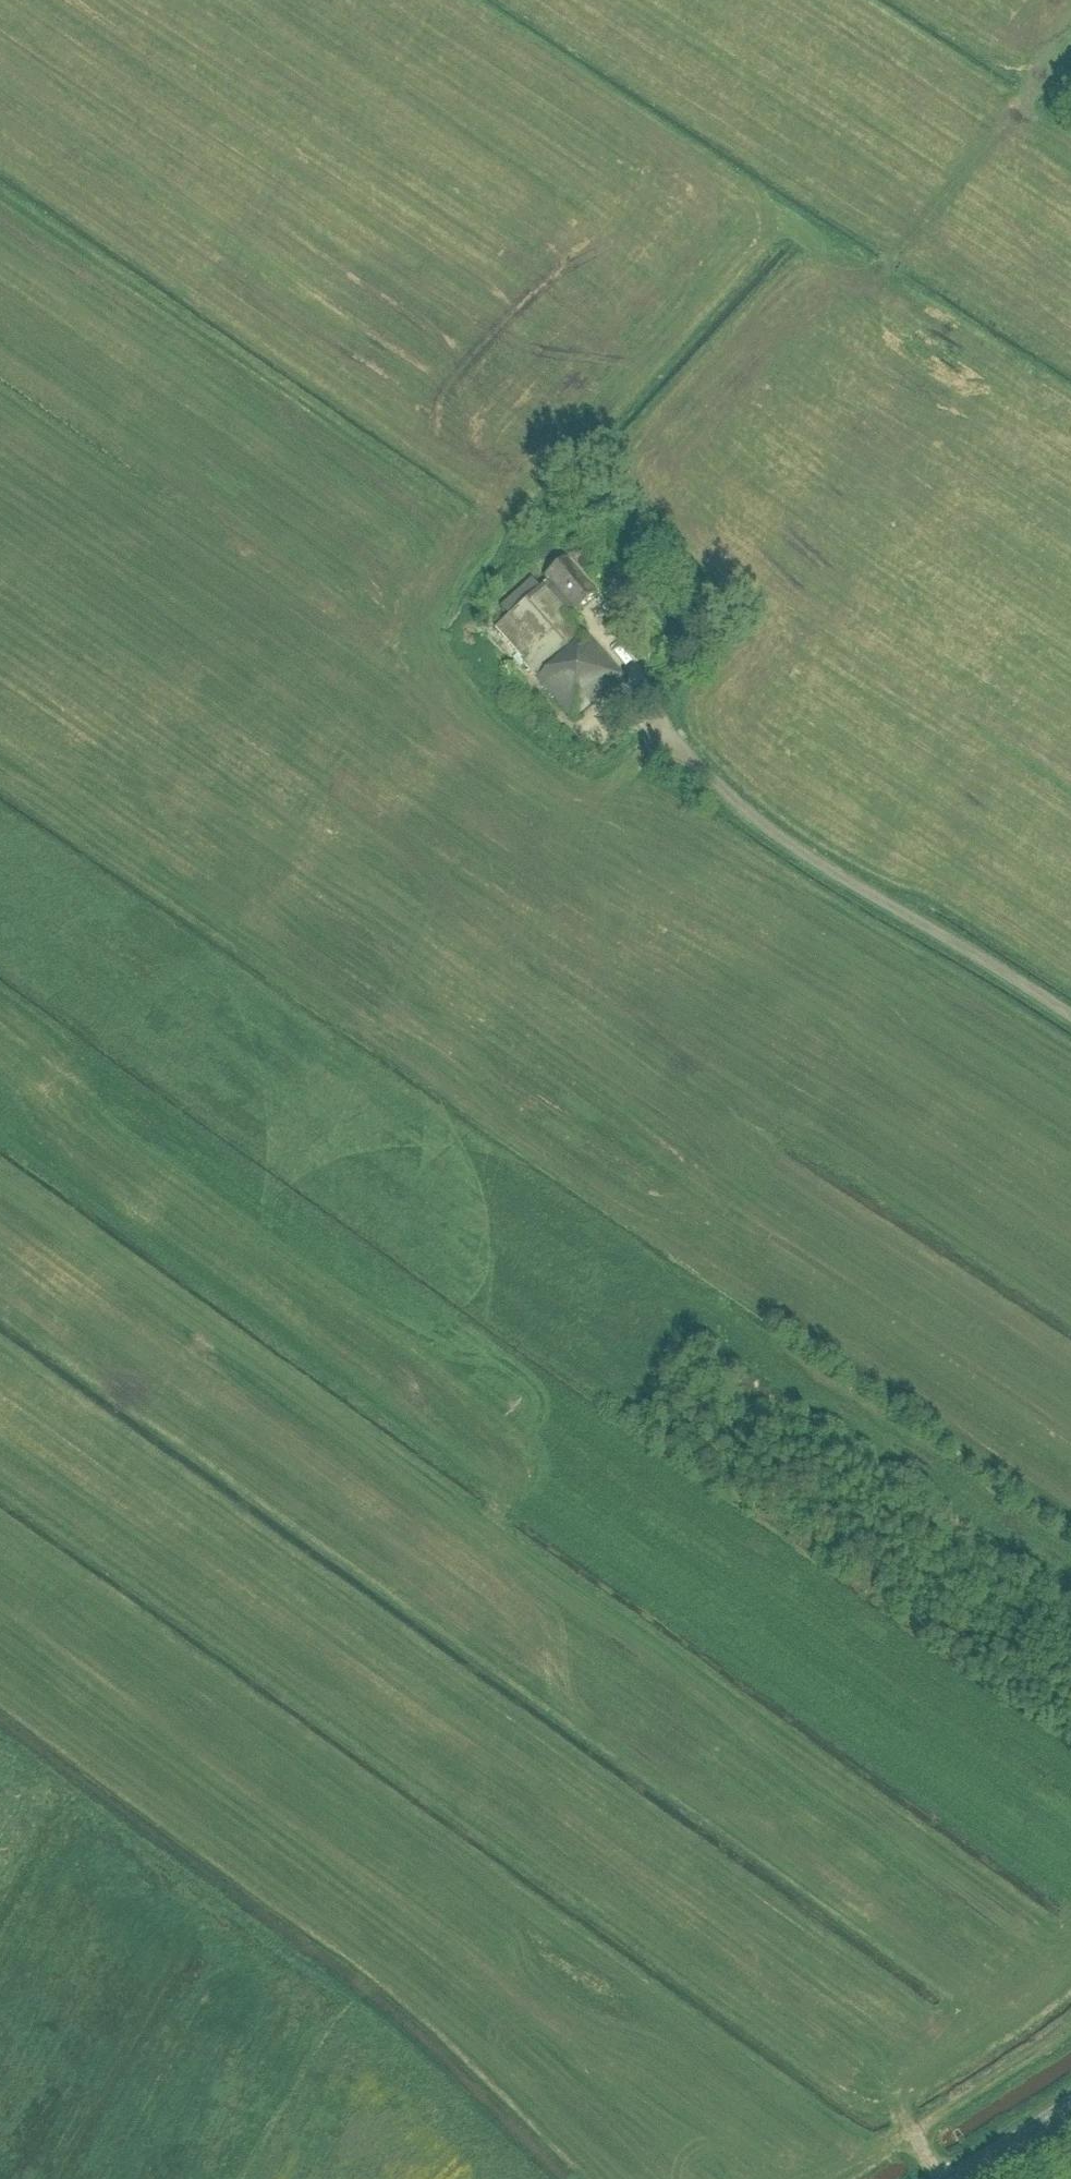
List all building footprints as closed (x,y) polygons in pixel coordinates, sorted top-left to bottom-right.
[(583,639),(577,635),(572,619),(567,614),(573,609),(575,612),(595,595),(565,560),(545,577),(548,580),(493,628),(538,679),(537,680),(571,719),(621,676),(586,636),(583,639)]
